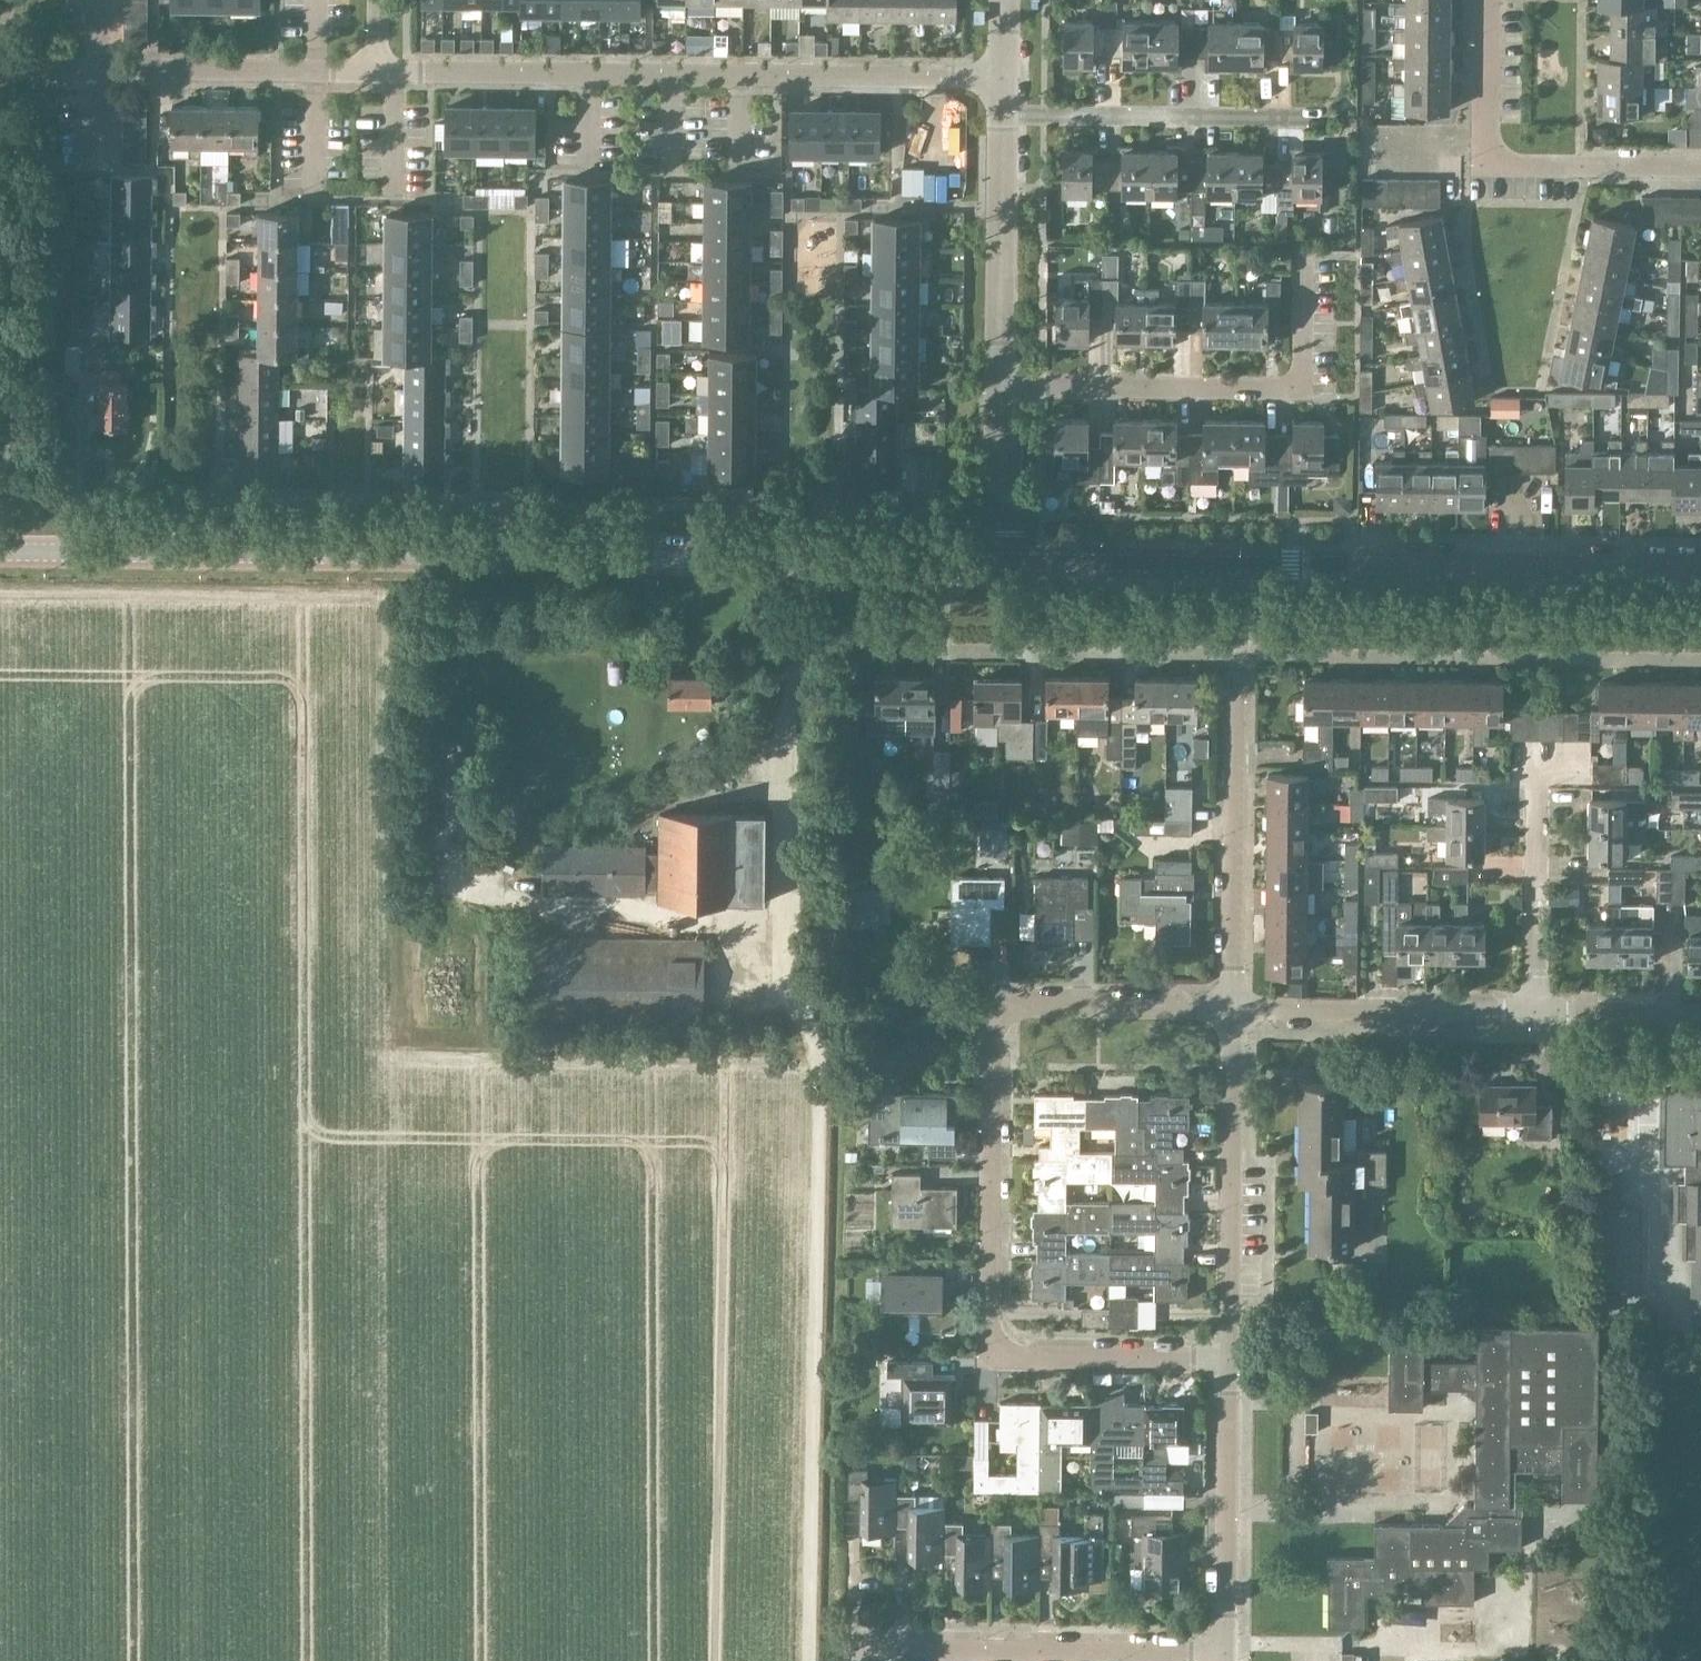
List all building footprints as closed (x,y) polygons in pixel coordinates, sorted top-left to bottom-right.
[(147,0),(124,0),(123,9),(147,9),(147,0)] [(541,0),(521,0),(521,5),(520,5),(520,14),(541,15),(541,0)] [(561,0),(541,0),(541,15),(561,15),(561,0)] [(580,0),(561,0),(561,15),(580,15),(580,0)] [(600,0),(580,0),(580,15),(600,15),(600,0)] [(619,0),(600,0),(600,15),(619,15),(619,0)] [(619,15),(640,16),(640,0),(619,0),(619,15)] [(827,2),(827,20),(859,20),(859,0),(827,0),(827,2)] [(891,0),(859,0),(859,20),(891,20),(891,0)] [(922,0),(891,0),(891,20),(922,20),(922,0)] [(922,20),(955,21),(955,0),(922,0),(922,20)] [(1406,1),(1406,0),(1393,0),(1393,13),(1405,13),(1405,27),(1405,28),(1448,28),(1449,2),(1406,1)] [(1654,20),(1654,5),(1610,5),(1610,31),(1654,32),(1666,32),(1666,20),(1654,20)] [(1362,27),(1374,27),(1375,7),(1362,7),(1362,27)] [(147,21),(147,9),(123,9),(123,21),(147,21)] [(1235,21),(1210,20),(1210,12),(1195,12),(1195,25),(1193,25),(1192,56),(1204,56),(1204,70),(1218,70),(1218,64),(1235,65),(1235,21)] [(1321,21),(1295,21),(1295,13),(1279,13),(1279,26),(1278,26),(1278,57),(1289,57),(1289,71),(1303,71),(1303,65),(1320,65),(1321,21)] [(1107,56),(1107,25),(1091,25),(1091,20),(1064,19),(1064,64),(1081,64),(1081,69),(1095,69),(1095,56),(1107,56)] [(1150,64),(1150,20),(1123,20),(1123,25),(1107,25),(1107,56),(1119,56),(1119,69),(1133,69),(1133,64),(1150,64)] [(1192,56),(1193,25),(1176,25),(1176,20),(1150,20),(1150,64),(1167,64),(1166,70),(1180,70),(1180,56),(1192,56)] [(147,33),(147,21),(123,21),(123,33),(147,33)] [(190,40),(190,21),(170,21),(170,40),(190,40)] [(1278,57),(1278,26),(1261,26),(1261,21),(1235,21),(1235,65),(1251,65),(1251,70),(1266,70),(1266,57),(1278,57)] [(714,40),(740,39),(739,24),(713,25),(714,40)] [(1362,27),(1362,48),(1374,48),(1374,27),(1362,27)] [(1405,28),(1405,27),(1393,27),(1392,39),(1405,39),(1405,54),(1405,55),(1448,55),(1448,28),(1405,28)] [(1654,47),(1654,32),(1610,31),(1610,57),(1610,58),(1653,59),(1666,59),(1666,47),(1654,47)] [(147,45),(147,33),(123,33),(123,45),(147,45)] [(433,50),(433,38),(421,38),(421,50),(433,50)] [(454,51),(454,50),(455,38),(442,38),(441,51),(454,51)] [(474,51),(474,50),(474,38),(461,38),(461,50),(474,51)] [(481,51),(493,51),(493,38),(481,38),(481,51)] [(500,51),(513,51),(513,38),(500,39),(500,51)] [(758,54),(771,54),(771,41),(758,41),(758,54)] [(786,41),(786,54),(799,54),(799,41),(786,41)] [(815,41),(814,54),(828,54),(828,41),(815,41)] [(1405,55),(1405,54),(1392,54),(1392,66),(1405,66),(1405,81),(1448,82),(1448,55),(1405,55)] [(1610,58),(1610,57),(1597,57),(1597,85),(1653,85),(1653,59),(1610,58)] [(1362,81),(1374,81),(1374,60),(1362,60),(1362,81)] [(1374,101),(1374,81),(1362,81),(1362,101),(1374,101)] [(1448,82),(1405,81),(1392,81),(1392,93),(1405,93),(1405,109),(1448,109),(1448,82)] [(1653,113),(1653,85),(1597,85),(1597,112),(1653,113)] [(200,155),(200,105),(171,105),(171,145),(189,145),(189,155),(200,155)] [(228,156),(228,106),(200,105),(200,155),(201,156),(201,145),(217,145),(217,156),(228,156)] [(258,154),(258,146),(258,106),(228,106),(228,156),(229,156),(228,146),(245,146),(245,154),(258,154)] [(446,106),(446,150),(476,150),(476,106),(446,106)] [(476,106),(476,150),(504,151),(504,107),(476,106)] [(504,107),(504,151),(534,151),(534,107),(504,107)] [(791,109),(791,153),(820,154),(820,110),(791,109)] [(820,110),(820,154),(849,154),(849,110),(820,110)] [(849,110),(849,154),(879,154),(879,110),(849,110)] [(146,140),(146,128),(122,128),(122,140),(146,140)] [(146,152),(146,140),(122,140),(122,152),(146,152)] [(1106,188),(1106,159),(1095,158),(1095,145),(1081,145),(1080,150),(1063,150),(1063,194),(1090,194),(1090,188),(1106,188)] [(1149,194),(1149,150),(1133,150),(1133,145),(1118,145),(1118,159),(1106,159),(1106,188),(1123,188),(1123,194),(1149,194)] [(1192,189),(1192,159),(1180,159),(1180,145),(1166,145),(1166,150),(1149,150),(1149,194),(1175,194),(1175,189),(1192,189)] [(1234,195),(1234,151),(1217,151),(1217,146),(1203,146),(1203,159),(1192,159),(1192,189),(1191,212),(1205,213),(1206,195),(1209,195),(1234,195)] [(1276,190),(1277,160),(1265,160),(1265,146),(1251,146),(1251,151),(1234,151),(1234,195),(1259,195),(1260,190),(1276,190)] [(1294,213),(1295,195),(1319,195),(1319,152),(1302,152),(1303,146),(1288,146),(1288,160),(1277,160),(1276,190),(1277,190),(1276,240),(1287,240),(1288,213),(1294,213)] [(157,191),(157,175),(112,175),(112,208),(151,208),(151,191),(157,191)] [(1374,204),(1374,178),(1361,178),(1360,204),(1374,204)] [(1387,205),(1387,178),(1374,178),(1374,204),(1387,205)] [(1400,205),(1400,178),(1387,178),(1387,205),(1400,205)] [(1412,205),(1413,178),(1400,178),(1400,205),(1412,205)] [(1425,205),(1426,178),(1413,178),(1412,205),(1425,205)] [(1439,205),(1439,178),(1426,178),(1425,205),(1439,205)] [(215,204),(227,204),(227,179),(215,179),(215,204)] [(240,192),(228,191),(228,179),(227,179),(227,204),(240,204),(240,192)] [(565,179),(565,209),(608,209),(609,179),(565,179)] [(751,202),(751,181),(704,181),(703,202),(751,202)] [(782,190),(774,190),(770,190),(770,202),(782,202),(782,190)] [(186,191),(175,191),(173,191),(173,203),(186,203),(186,191)] [(476,206),(476,194),(463,194),(463,206),(476,206)] [(488,206),(488,194),(476,194),(476,206),(488,206)] [(515,207),(527,207),(527,195),(515,195),(515,207)] [(1656,222),(1656,195),(1643,195),(1643,222),(1656,222)] [(1669,222),(1670,195),(1656,195),(1656,222),(1669,222)] [(1682,222),(1683,196),(1670,195),(1669,222),(1682,222)] [(1696,222),(1696,196),(1683,196),(1682,222),(1696,222)] [(535,209),(548,209),(548,197),(535,197),(535,209)] [(803,197),(792,197),(791,197),(791,209),(803,209),(803,197)] [(848,210),(848,197),(836,197),(836,210),(848,210)] [(861,210),(861,198),(848,197),(848,210),(861,210)] [(751,222),(751,202),(703,202),(703,221),(751,222)] [(782,215),(782,202),(770,202),(770,215),(782,215)] [(157,208),(151,208),(112,208),(111,239),(151,240),(151,222),(156,222),(157,208)] [(548,221),(548,209),(535,209),(535,221),(548,221)] [(565,209),(564,237),(608,237),(608,209),(565,209)] [(238,225),(239,213),(226,213),(226,225),(238,225)] [(299,242),(299,213),(258,213),(258,242),(299,242)] [(386,214),(386,243),(430,244),(430,215),(430,214),(393,214),(386,214)] [(1402,248),(1445,241),(1440,214),(1385,224),(1387,236),(1399,234),(1402,248)] [(460,227),(473,227),(473,215),(461,215),(460,227)] [(1586,243),(1629,252),(1641,254),(1644,242),(1631,239),(1634,225),(1592,216),(1586,243)] [(856,231),(856,219),(844,219),(844,231),(856,231)] [(874,219),(874,248),(918,249),(918,219),(899,219),(874,219)] [(751,242),(751,222),(703,221),(703,241),(751,242)] [(1372,227),(1361,227),(1360,227),(1360,247),(1372,247),(1372,227)] [(783,242),(783,229),(770,229),(770,242),(783,242)] [(564,237),(564,265),(608,265),(608,237),(564,237)] [(1680,258),(1680,238),(1668,238),(1668,258),(1680,258)] [(156,240),(151,240),(111,239),(111,271),(150,271),(150,254),(156,254),(156,240)] [(751,261),(751,242),(703,241),(703,261),(751,261)] [(1407,275),(1449,267),(1445,241),(1402,248),(1390,250),(1392,262),(1404,260),(1407,275)] [(298,270),(299,242),(258,242),(258,270),(298,270)] [(783,254),(783,242),(770,242),(770,254),(783,254)] [(386,243),(386,272),(430,272),(430,244),(386,243)] [(1626,266),(1629,252),(1586,243),(1581,269),(1624,278),(1636,280),(1638,268),(1626,266)] [(845,247),(845,259),(858,259),(858,247),(845,247)] [(874,248),(873,276),(917,277),(918,249),(874,248)] [(535,265),(549,265),(549,252),(535,252),(535,265)] [(226,269),(240,270),(240,258),(227,257),(226,269)] [(1679,280),(1680,258),(1668,258),(1667,280),(1679,280)] [(1698,280),(1698,258),(1687,258),(1686,280),(1698,280)] [(473,272),(473,259),(461,259),(460,272),(473,272)] [(751,281),(751,261),(703,261),(703,281),(751,281)] [(1372,261),(1361,261),(1360,261),(1360,281),(1371,281),(1372,261)] [(845,276),(857,276),(858,263),(845,263),(845,276)] [(548,277),(549,265),(535,265),(535,277),(548,277)] [(564,265),(564,293),(608,294),(608,265),(564,265)] [(1411,301),(1454,294),(1449,267),(1407,275),(1394,277),(1396,288),(1409,286),(1411,301)] [(782,281),(783,268),(770,268),(770,281),(782,281)] [(239,282),(240,270),(226,269),(226,283),(239,282)] [(1621,292),(1624,278),(1581,269),(1576,295),(1618,304),(1640,308),(1642,296),(1621,292)] [(298,298),(298,270),(258,270),(258,298),(298,298)] [(156,271),(150,271),(111,271),(111,302),(150,303),(150,286),(156,286),(156,271)] [(386,272),(386,299),(429,300),(430,272),(386,272)] [(473,285),(473,272),(460,272),(460,285),(473,285)] [(857,289),(857,276),(845,276),(845,288),(857,289)] [(873,276),(873,305),(917,305),(917,277),(873,276)] [(1100,314),(1101,279),(1073,278),(1073,300),(1057,300),(1057,340),(1087,341),(1087,314),(1100,314)] [(1134,286),(1134,302),(1117,302),(1117,279),(1101,279),(1100,314),(1100,327),(1116,327),(1116,341),(1146,341),(1146,287),(1134,286)] [(1190,328),(1190,279),(1174,279),(1174,302),(1159,302),(1159,287),(1146,287),(1146,341),(1174,341),(1174,328),(1190,328)] [(1234,341),(1234,302),(1204,301),(1204,279),(1190,279),(1190,328),(1202,328),(1202,341),(1234,341)] [(1234,302),(1234,341),(1266,341),(1266,328),(1279,329),(1279,280),(1265,279),(1265,302),(1234,302)] [(750,300),(751,281),(703,281),(703,300),(750,300)] [(782,294),(782,281),(770,281),(770,294),(782,294)] [(1359,302),(1360,302),(1371,302),(1371,281),(1360,281),(1359,302)] [(338,305),(338,291),(319,291),(318,305),(338,305)] [(564,321),(564,323),(608,323),(608,322),(608,294),(564,293),(564,321)] [(1680,293),(1679,293),(1667,293),(1667,313),(1679,313),(1680,293)] [(1686,313),(1697,313),(1698,293),(1686,293),(1686,313)] [(1416,327),(1459,320),(1454,294),(1411,301),(1399,303),(1401,315),(1413,313),(1416,327)] [(1615,318),(1618,304),(1576,295),(1570,321),(1613,330),(1625,333),(1628,321),(1615,318)] [(298,326),(298,298),(258,298),(258,326),(298,326)] [(386,299),(385,328),(429,328),(429,300),(386,299)] [(750,320),(750,300),(703,300),(702,319),(750,320)] [(156,303),(150,303),(111,302),(110,335),(150,335),(150,317),(156,317),(156,303)] [(873,305),(873,333),(917,333),(917,305),(873,305)] [(781,320),(781,308),(769,308),(769,320),(781,320)] [(547,322),(547,321),(547,310),(535,310),(535,322),(547,322)] [(1678,335),(1679,313),(1667,313),(1667,334),(1678,335)] [(1686,313),(1685,334),(1697,335),(1697,313),(1686,313)] [(225,326),(238,326),(238,314),(225,314),(225,326)] [(1371,315),(1360,315),(1359,315),(1359,336),(1371,335),(1371,315)] [(459,328),(472,328),(472,316),(460,316),(459,328)] [(750,340),(750,320),(702,319),(702,340),(750,340)] [(844,332),(856,333),(857,319),(844,319),(844,332)] [(781,332),(781,320),(769,320),(769,332),(781,332)] [(1421,353),(1464,346),(1459,320),(1416,327),(1404,329),(1406,341),(1418,339),(1421,353)] [(1610,344),(1613,330),(1570,321),(1565,347),(1608,357),(1620,359),(1622,347),(1610,344)] [(225,338),(226,338),(238,338),(238,326),(225,326),(225,338)] [(258,326),(257,354),(279,354),(279,356),(298,356),(298,355),(309,356),(309,344),(298,343),(298,326),(258,326)] [(385,328),(385,357),(405,357),(405,356),(427,356),(429,356),(429,328),(385,328)] [(471,340),(472,328),(459,328),(459,340),(471,340)] [(564,329),(563,358),(607,359),(608,330),(608,329),(564,329)] [(57,360),(74,362),(78,334),(61,332),(57,360)] [(856,344),(856,333),(844,332),(844,344),(856,344)] [(873,333),(873,360),(917,361),(917,333),(873,333)] [(1359,356),(1360,356),(1371,356),(1371,335),(1359,336),(1359,356)] [(1685,341),(1685,362),(1697,362),(1697,341),(1685,341)] [(1076,380),(1097,383),(1102,347),(1082,344),(1076,380)] [(650,359),(650,346),(638,346),(638,359),(650,359)] [(1426,380),(1468,372),(1464,346),(1421,353),(1409,355),(1411,367),(1423,365),(1426,380)] [(1605,371),(1608,357),(1565,347),(1560,374),(1615,385),(1617,373),(1605,371)] [(1678,368),(1678,348),(1666,347),(1665,368),(1678,368)] [(670,365),(670,352),(657,352),(657,365),(670,365)] [(709,374),(757,375),(757,354),(709,353),(709,374)] [(279,354),(257,354),(240,354),(240,372),(235,372),(234,386),(240,386),(279,387),(279,356),(279,354)] [(405,388),(444,388),(444,371),(450,371),(450,356),(429,356),(427,356),(405,356),(405,357),(405,388)] [(563,358),(563,386),(607,387),(607,359),(563,358)] [(650,372),(650,359),(638,359),(637,371),(650,372)] [(873,360),(873,388),(874,388),(897,389),(897,390),(916,390),(917,361),(873,360)] [(1324,384),(1326,365),(1310,363),(1308,382),(1324,384)] [(1677,389),(1678,368),(1665,368),(1665,388),(1677,389)] [(100,382),(100,383),(99,425),(127,425),(128,382),(122,382),(123,370),(101,369),(101,382),(100,382)] [(1371,369),(1360,369),(1359,369),(1358,390),(1370,390),(1371,369)] [(1428,392),(1431,407),(1473,399),(1468,372),(1426,380),(1414,382),(1416,394),(1428,392)] [(756,394),(757,375),(709,374),(708,394),(756,394)] [(844,376),(844,389),(856,389),(856,376),(844,376)] [(657,393),(669,393),(669,380),(657,380),(657,393)] [(279,418),(279,387),(240,386),(240,404),(234,404),(234,418),(240,418),(279,418)] [(563,386),(563,415),(607,415),(607,387),(563,386)] [(450,388),(444,388),(405,388),(405,420),(444,420),(444,402),(450,403),(450,388)] [(897,389),(874,388),(857,388),(857,406),(851,406),(851,420),(857,420),(896,421),(897,389)] [(1370,411),(1370,390),(1358,390),(1358,411),(1370,411)] [(1592,393),(1572,392),(1549,392),(1549,404),(1592,405),(1592,393)] [(669,405),(669,393),(657,393),(657,405),(669,405)] [(1613,405),(1613,393),(1592,393),(1592,405),(1613,405)] [(1647,406),(1648,393),(1627,393),(1627,405),(1647,406)] [(1668,406),(1668,394),(1668,393),(1648,393),(1647,406),(1668,406)] [(756,413),(756,394),(708,394),(708,413),(756,413)] [(1519,411),(1519,397),(1519,396),(1490,396),(1489,414),(1489,415),(1514,415),(1519,411)] [(1530,401),(1519,408),(1529,423),(1540,416),(1530,401)] [(650,415),(650,402),(638,402),(637,415),(650,415)] [(756,433),(756,413),(708,413),(708,433),(756,433)] [(1404,413),(1384,413),(1383,413),(1384,425),(1404,425),(1404,413)] [(1425,426),(1425,414),(1425,413),(1404,413),(1404,425),(1425,426)] [(1457,426),(1457,414),(1436,413),(1436,426),(1457,426)] [(563,415),(563,443),(607,443),(607,415),(563,415)] [(649,428),(650,415),(637,415),(637,427),(649,428)] [(279,450),(279,418),(240,418),(240,436),(234,436),(234,449),(239,449),(279,450)] [(1099,481),(1100,445),(1086,445),(1086,419),(1055,418),(1055,463),(1071,463),(1071,481),(1099,481)] [(656,433),(669,433),(669,420),(657,419),(656,433)] [(1145,462),(1145,419),(1114,419),(1113,432),(1100,432),(1100,445),(1099,481),(1114,481),(1114,458),(1128,458),(1128,461),(1145,462)] [(1189,481),(1189,433),(1175,433),(1175,419),(1145,419),(1145,462),(1161,462),(1161,467),(1174,467),(1174,481),(1189,481)] [(450,420),(444,420),(405,420),(404,451),(444,451),(444,434),(450,434),(450,420)] [(896,453),(896,421),(857,420),(857,438),(851,438),(851,452),(857,452),(896,453)] [(1233,464),(1233,420),(1203,420),(1203,433),(1189,433),(1189,481),(1217,482),(1217,464),(1233,464)] [(1277,482),(1277,433),(1263,433),(1263,420),(1233,420),(1233,464),(1248,464),(1248,482),(1277,482)] [(1339,434),(1322,434),(1322,420),(1293,420),(1292,432),(1277,432),(1277,433),(1277,482),(1306,482),(1306,473),(1338,474),(1339,434)] [(1700,432),(1700,420),(1680,420),(1680,432),(1700,432)] [(669,445),(669,433),(656,433),(656,444),(669,445)] [(756,452),(756,433),(708,433),(708,452),(756,452)] [(1457,449),(1457,462),(1456,505),(1484,505),(1484,441),(1480,433),(1457,433),(1457,449)] [(1619,451),(1620,451),(1620,438),(1608,438),(1608,451),(1593,451),(1592,494),(1593,494),(1619,494),(1619,451)] [(1646,451),(1647,451),(1647,438),(1635,438),(1635,451),(1620,451),(1619,451),(1619,494),(1645,494),(1646,451)] [(1593,451),(1593,439),(1581,439),(1581,451),(1565,451),(1565,506),(1593,506),(1593,494),(1592,494),(1593,451)] [(1674,439),(1673,439),(1662,439),(1661,451),(1647,451),(1646,451),(1645,494),(1671,495),(1672,495),(1672,464),(1674,464),(1674,439)] [(563,443),(562,472),(607,473),(607,443),(563,443)] [(1501,471),(1501,444),(1488,444),(1488,471),(1501,471)] [(1514,471),(1514,444),(1501,444),(1501,471),(1514,471)] [(1527,471),(1528,444),(1514,444),(1514,471),(1527,471)] [(1541,471),(1541,445),(1528,444),(1527,471),(1541,471)] [(1541,471),(1554,471),(1554,445),(1541,445),(1541,471)] [(1403,504),(1404,461),(1404,448),(1392,448),(1392,461),(1376,461),(1375,504),(1403,504)] [(1430,505),(1430,461),(1430,449),(1419,448),(1419,461),(1404,461),(1403,504),(1430,505)] [(278,483),(279,450),(239,449),(239,467),(234,467),(234,483),(278,483)] [(1456,505),(1457,462),(1457,449),(1445,449),(1445,461),(1430,461),(1430,505),(1456,505)] [(449,451),(444,451),(404,451),(404,484),(443,485),(443,466),(449,466),(449,451)] [(1699,507),(1700,464),(1700,452),(1688,451),(1688,464),(1674,464),(1672,464),(1672,495),(1671,495),(1671,507),(1699,507)] [(756,473),(756,452),(708,452),(708,473),(756,473)] [(896,485),(896,453),(857,452),(856,469),(851,469),(850,485),(896,485)] [(650,460),(649,460),(637,459),(637,472),(649,472),(650,460)] [(669,459),(656,459),(656,472),(669,472),(669,459)] [(724,698),(724,676),(712,676),(712,675),(668,675),(668,703),(711,703),(711,698),(724,698)] [(905,732),(905,675),(876,675),(876,687),(847,687),(847,712),(893,712),(892,732),(905,732)] [(905,675),(905,732),(906,712),(921,712),(921,732),(934,732),(934,676),(905,675)] [(1076,714),(1077,676),(1047,675),(1046,714),(1076,714)] [(1121,695),(1107,695),(1107,676),(1077,676),(1076,714),(1076,733),(1106,733),(1106,757),(1119,757),(1121,757),(1121,695)] [(1166,716),(1166,677),(1135,677),(1135,696),(1121,695),(1121,757),(1121,766),(1135,766),(1136,730),(1148,730),(1148,716),(1166,716)] [(1166,677),(1166,716),(1196,717),(1196,678),(1166,677)] [(1032,756),(1032,719),(1020,719),(1020,679),(976,678),(975,723),(996,722),(996,738),(1005,738),(1005,756),(1032,756)] [(1333,719),(1333,678),(1304,678),(1304,719),(1318,719),(1318,740),(1304,740),(1304,768),(1332,768),(1333,755),(1333,719)] [(1361,719),(1361,679),(1333,678),(1333,719),(1361,719)] [(1389,720),(1390,679),(1361,679),(1361,719),(1389,720)] [(1417,720),(1418,679),(1390,679),(1389,720),(1417,720)] [(1445,720),(1446,679),(1418,679),(1417,720),(1445,720)] [(1473,721),(1474,680),(1446,679),(1445,720),(1473,721)] [(1501,721),(1501,680),(1474,680),(1473,721),(1472,742),(1487,742),(1487,721),(1501,721)] [(1628,681),(1599,681),(1598,722),(1613,722),(1613,739),(1627,739),(1627,722),(1628,722),(1628,681)] [(1655,722),(1656,682),(1628,681),(1628,722),(1655,722)] [(1684,682),(1656,682),(1655,722),(1673,722),(1672,737),(1683,737),(1684,682)] [(1684,682),(1683,737),(1693,737),(1693,723),(1700,723),(1700,682),(1684,682)] [(1524,738),(1524,710),(1510,710),(1510,738),(1524,738)] [(1537,738),(1537,710),(1524,710),(1524,738),(1537,738)] [(1550,738),(1550,711),(1537,710),(1537,738),(1550,738)] [(1563,739),(1563,711),(1550,711),(1550,738),(1563,739)] [(1577,739),(1577,711),(1563,711),(1563,739),(1577,739)] [(1577,739),(1589,739),(1590,739),(1590,711),(1577,711),(1577,739)] [(1032,719),(1032,756),(1047,756),(1047,719),(1032,719)] [(949,783),(949,750),(934,750),(934,783),(949,783)] [(1349,755),(1333,755),(1332,768),(1349,768),(1349,755)] [(1627,781),(1627,768),(1626,768),(1626,763),(1592,763),(1592,782),(1627,781)] [(1372,778),(1388,778),(1388,765),(1372,765),(1372,778)] [(1416,779),(1416,766),(1401,765),(1401,779),(1416,779)] [(1416,779),(1433,779),(1433,766),(1416,766),(1416,779)] [(1473,780),(1473,766),(1457,766),(1456,779),(1473,780)] [(1473,780),(1488,780),(1489,767),(1473,766),(1473,780)] [(1627,781),(1643,781),(1643,768),(1627,768),(1627,781)] [(1683,782),(1683,769),(1667,769),(1667,782),(1683,782)] [(1683,782),(1699,782),(1699,769),(1683,769),(1683,782)] [(725,786),(749,783),(747,771),(723,774),(725,786)] [(1267,801),(1308,802),(1308,774),(1268,773),(1267,801)] [(1397,800),(1397,786),(1365,786),(1365,800),(1397,800)] [(1180,787),(1165,787),(1164,819),(1191,819),(1191,805),(1192,787),(1180,787)] [(1350,803),(1364,803),(1364,788),(1351,788),(1350,803)] [(1700,807),(1700,792),(1671,792),(1671,806),(1700,807)] [(1446,826),(1483,826),(1483,797),(1427,797),(1427,810),(1447,810),(1446,826)] [(1625,828),(1625,827),(1625,812),(1645,812),(1645,799),(1589,798),(1589,827),(1625,828)] [(1307,831),(1308,802),(1267,801),(1267,830),(1307,831)] [(1336,816),(1337,824),(1350,823),(1350,803),(1320,804),(1320,816),(1336,816)] [(1364,820),(1364,803),(1350,803),(1350,820),(1364,820)] [(646,845),(543,844),(542,893),(646,895),(646,888),(659,888),(659,901),(765,902),(766,814),(659,814),(659,852),(646,852),(646,845)] [(1191,819),(1164,819),(1135,819),(1134,833),(1191,834),(1191,819)] [(1095,849),(1094,824),(1066,825),(1066,850),(1095,849)] [(1483,826),(1446,826),(1427,826),(1427,838),(1446,838),(1446,855),(1483,855),(1483,826)] [(1645,840),(1645,830),(1645,827),(1625,827),(1625,828),(1589,827),(1588,857),(1625,857),(1625,840),(1645,840)] [(1307,858),(1307,831),(1267,830),(1267,858),(1307,858)] [(1358,859),(1358,843),(1345,843),(1345,859),(1358,859)] [(1365,866),(1378,866),(1397,866),(1397,852),(1365,851),(1365,866)] [(1685,870),(1700,870),(1700,855),(1670,855),(1670,869),(1685,870)] [(1119,911),(1119,921),(1154,920),(1154,940),(1190,940),(1190,876),(1191,870),(1191,858),(1156,858),(1155,876),(1119,876),(1119,911)] [(1307,887),(1307,858),(1267,858),(1266,886),(1307,887)] [(1358,875),(1358,859),(1345,859),(1345,875),(1358,875)] [(1378,902),(1378,866),(1365,866),(1365,902),(1378,902)] [(1467,867),(1434,867),(1434,880),(1467,881),(1467,867)] [(1640,882),(1641,868),(1608,868),(1608,882),(1640,882)] [(1670,901),(1670,869),(1656,869),(1656,901),(1670,901)] [(1684,901),(1685,870),(1670,869),(1670,901),(1684,901)] [(1397,901),(1397,870),(1383,870),(1382,955),(1397,955),(1398,901),(1397,901)] [(1004,904),(1004,876),(951,876),(951,940),(990,941),(990,904),(1004,904)] [(1088,905),(1088,877),(1035,876),(1035,941),(1036,941),(1036,945),(1053,945),(1053,941),(1074,941),(1074,904),(1088,905)] [(1307,914),(1307,887),(1266,886),(1266,914),(1307,914)] [(1357,915),(1357,899),(1345,899),(1344,915),(1357,915)] [(1427,921),(1426,921),(1426,901),(1398,901),(1397,955),(1397,958),(1427,958),(1427,921)] [(1455,921),(1454,921),(1438,921),(1438,902),(1426,901),(1426,921),(1427,921),(1427,958),(1455,958),(1455,921)] [(1014,902),(1013,930),(1030,930),(1031,903),(1014,902)] [(1455,921),(1455,958),(1484,958),(1484,921),(1467,921),(1467,902),(1454,902),(1454,921),(1455,921)] [(1620,903),(1608,902),(1605,902),(1605,923),(1587,922),(1586,959),(1619,959),(1619,923),(1620,923),(1620,903)] [(1619,923),(1619,959),(1652,960),(1652,903),(1620,903),(1620,923),(1619,923)] [(1076,907),(1075,930),(1087,931),(1088,907),(1076,907)] [(1686,913),(1685,932),(1687,932),(1687,969),(1700,969),(1700,913),(1686,913)] [(1306,942),(1307,914),(1266,914),(1266,942),(1306,942)] [(1357,931),(1357,915),(1344,915),(1344,931),(1357,931)] [(1306,971),(1306,942),(1266,942),(1265,971),(1306,971)] [(1357,972),(1357,943),(1331,943),(1331,957),(1344,957),(1343,972),(1357,972)] [(1385,1183),(1386,1149),(1342,1149),(1343,1083),(1300,1083),(1299,1182),(1310,1182),(1309,1247),(1352,1247),(1353,1182),(1385,1183)] [(957,1092),(901,1091),(901,1084),(888,1084),(888,1091),(868,1091),(868,1140),(928,1141),(927,1154),(956,1155),(957,1092)] [(1534,1103),(1534,1084),(1481,1084),(1481,1122),(1523,1122),(1523,1136),(1551,1136),(1551,1103),(1534,1103)] [(1664,1087),(1663,1161),(1685,1162),(1684,1180),(1675,1180),(1674,1219),(1683,1219),(1682,1257),(1691,1257),(1690,1294),(1700,1295),(1700,1087),(1664,1087)] [(1086,1127),(1086,1099),(1074,1099),(1074,1094),(1034,1093),(1034,1126),(1051,1126),(1051,1145),(1039,1145),(1039,1158),(1066,1158),(1067,1151),(1080,1151),(1080,1127),(1086,1127)] [(1137,1126),(1138,1099),(1138,1094),(1105,1094),(1105,1099),(1086,1099),(1086,1127),(1116,1127),(1115,1151),(1144,1151),(1144,1126),(1137,1126)] [(1156,1159),(1183,1159),(1183,1146),(1172,1146),(1172,1127),(1188,1127),(1189,1095),(1150,1094),(1150,1099),(1138,1099),(1137,1126),(1144,1126),(1144,1151),(1156,1151),(1156,1159)] [(1602,1141),(1602,1167),(1624,1167),(1624,1141),(1602,1141)] [(1110,1180),(1111,1151),(1080,1151),(1067,1151),(1066,1158),(1039,1158),(1034,1158),(1033,1190),(1039,1191),(1039,1208),(1033,1208),(1033,1209),(1065,1209),(1065,1201),(1066,1200),(1066,1180),(1110,1180)] [(1144,1151),(1115,1151),(1111,1151),(1110,1180),(1155,1181),(1155,1201),(1156,1210),(1188,1210),(1188,1209),(1182,1209),(1183,1192),(1188,1192),(1188,1159),(1183,1159),(1156,1159),(1156,1151),(1144,1151)] [(1602,1171),(1602,1197),(1623,1197),(1623,1171),(1602,1171)] [(956,1225),(957,1187),(920,1186),(920,1173),(892,1172),(892,1225),(956,1225)] [(1110,1231),(1110,1201),(1066,1200),(1065,1201),(1065,1209),(1033,1209),(1033,1241),(1038,1241),(1038,1258),(1033,1258),(1033,1259),(1065,1259),(1065,1251),(1066,1251),(1066,1230),(1110,1231)] [(1155,1201),(1110,1201),(1110,1231),(1154,1231),(1154,1252),(1155,1252),(1155,1260),(1187,1261),(1187,1260),(1182,1260),(1182,1243),(1187,1243),(1188,1210),(1156,1210),(1155,1201)] [(1110,1281),(1110,1251),(1066,1251),(1065,1251),(1065,1259),(1033,1259),(1032,1297),(1066,1298),(1066,1281),(1110,1281)] [(1155,1252),(1154,1252),(1110,1251),(1110,1281),(1154,1282),(1154,1299),(1187,1299),(1187,1261),(1155,1260),(1155,1252)] [(1329,1285),(1352,1285),(1368,1285),(1368,1262),(1330,1262),(1329,1285)] [(955,1330),(955,1302),(942,1302),(943,1273),(909,1272),(909,1279),(881,1278),(881,1313),(920,1313),(920,1330),(955,1330)] [(1109,1325),(1124,1325),(1137,1325),(1138,1295),(1110,1295),(1110,1307),(1109,1325)] [(1109,1325),(1110,1307),(1084,1307),(1084,1320),(1095,1320),(1095,1325),(1109,1325)] [(1389,1332),(1388,1407),(1423,1407),(1423,1388),(1475,1388),(1474,1505),(1463,1505),(1446,1522),(1446,1524),(1506,1525),(1506,1547),(1520,1547),(1520,1503),(1514,1503),(1514,1469),(1561,1469),(1561,1497),(1595,1498),(1597,1325),(1476,1324),(1476,1361),(1423,1361),(1423,1333),(1389,1332)] [(954,1424),(955,1375),(932,1374),(933,1361),(887,1361),(887,1375),(902,1375),(901,1424),(954,1424)] [(1341,1422),(1343,1385),(1314,1384),(1313,1400),(1325,1400),(1324,1422),(1341,1422)] [(1144,1402),(1124,1402),(1124,1397),(1106,1397),(1105,1405),(1093,1404),(1093,1402),(1091,1402),(1091,1441),(1090,1490),(1111,1491),(1142,1491),(1142,1476),(1113,1475),(1113,1442),(1143,1442),(1144,1442),(1144,1402)] [(1038,1490),(1039,1402),(1000,1401),(1000,1440),(1018,1440),(1017,1473),(988,1473),(988,1455),(974,1455),(974,1489),(1038,1490)] [(1091,1441),(1091,1402),(1071,1402),(1071,1404),(1040,1404),(1040,1402),(1039,1402),(1038,1490),(1060,1490),(1061,1441),(1091,1441)] [(1142,1491),(1144,1491),(1182,1491),(1183,1477),(1165,1477),(1165,1442),(1183,1443),(1183,1403),(1162,1403),(1162,1405),(1145,1405),(1145,1403),(1144,1402),(1144,1442),(1143,1442),(1142,1476),(1142,1491)] [(1304,1431),(1317,1431),(1317,1412),(1304,1412),(1304,1431)] [(895,1494),(896,1494),(896,1478),(867,1478),(867,1467),(848,1466),(848,1497),(860,1497),(859,1531),(895,1531),(895,1524),(895,1494)] [(1144,1491),(1142,1491),(1111,1491),(1111,1504),(1144,1504),(1144,1491)] [(915,1494),(896,1494),(895,1494),(895,1524),(908,1524),(907,1559),(943,1559),(943,1552),(943,1522),(944,1522),(944,1505),(915,1505),(915,1494)] [(1052,1553),(1052,1587),(1087,1587),(1087,1578),(1102,1578),(1102,1569),(1103,1523),(1103,1513),(1087,1512),(1087,1523),(1087,1534),(1059,1534),(1059,1523),(1040,1523),(1040,1553),(1052,1553)] [(1184,1553),(1184,1532),(1171,1532),(1172,1515),(1131,1515),(1131,1533),(1144,1534),(1143,1588),(1179,1588),(1179,1553),(1184,1553)] [(991,1553),(991,1533),(963,1533),(963,1522),(944,1522),(943,1522),(943,1552),(956,1552),(955,1586),(991,1586),(992,1552),(991,1553)] [(1040,1553),(1040,1534),(1011,1533),(1011,1522),(992,1522),(991,1533),(991,1553),(992,1552),(1004,1552),(1004,1586),(1039,1587),(1040,1553)] [(1446,1524),(1411,1524),(1374,1523),(1374,1557),(1327,1556),(1327,1625),(1363,1626),(1363,1592),(1421,1593),(1420,1601),(1473,1602),(1473,1567),(1488,1567),(1488,1547),(1506,1547),(1506,1525),(1446,1524)] [(1108,1565),(1130,1563),(1126,1534),(1105,1537),(1108,1565)] [(1354,1652),(1341,1652),(1341,1660),(1354,1660),(1354,1652)]
